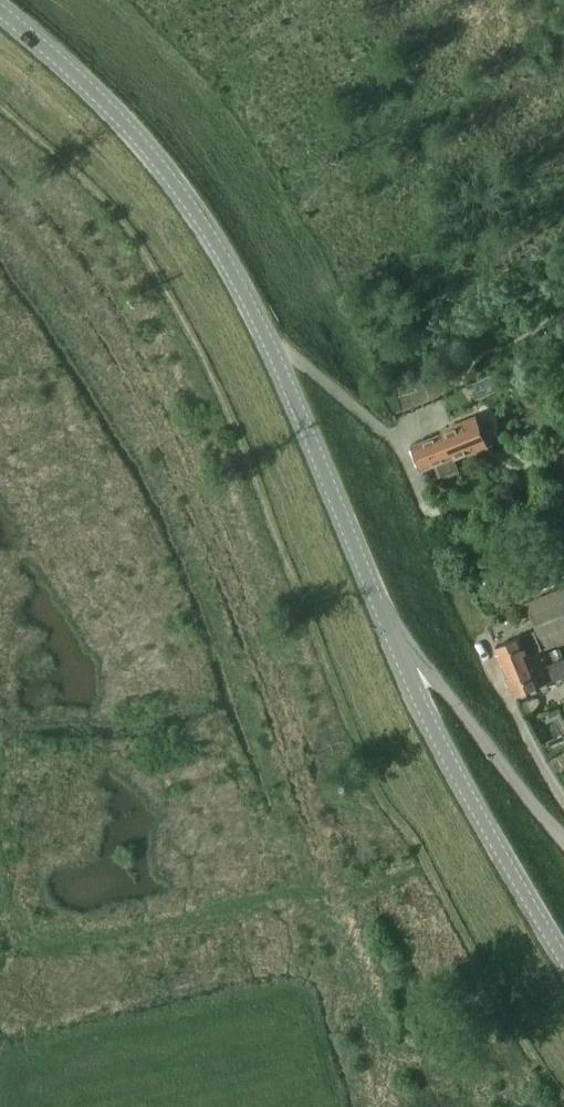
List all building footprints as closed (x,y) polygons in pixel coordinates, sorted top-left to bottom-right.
[(424,469),(453,457),(468,452),(468,453),(483,447),(473,422),(444,434),(444,435),(415,447),(424,469)] [(529,594),(554,586),(548,568),(523,577),(529,594)] [(526,603),(545,651),(563,643),(563,588),(526,603)] [(545,655),(535,632),(497,647),(506,670),(526,664),(531,673),(561,661),(561,660),(557,650),(545,655)] [(506,670),(517,696),(555,681),(555,680),(563,676),(563,659),(561,660),(561,661),(531,673),(526,664),(506,670)]
